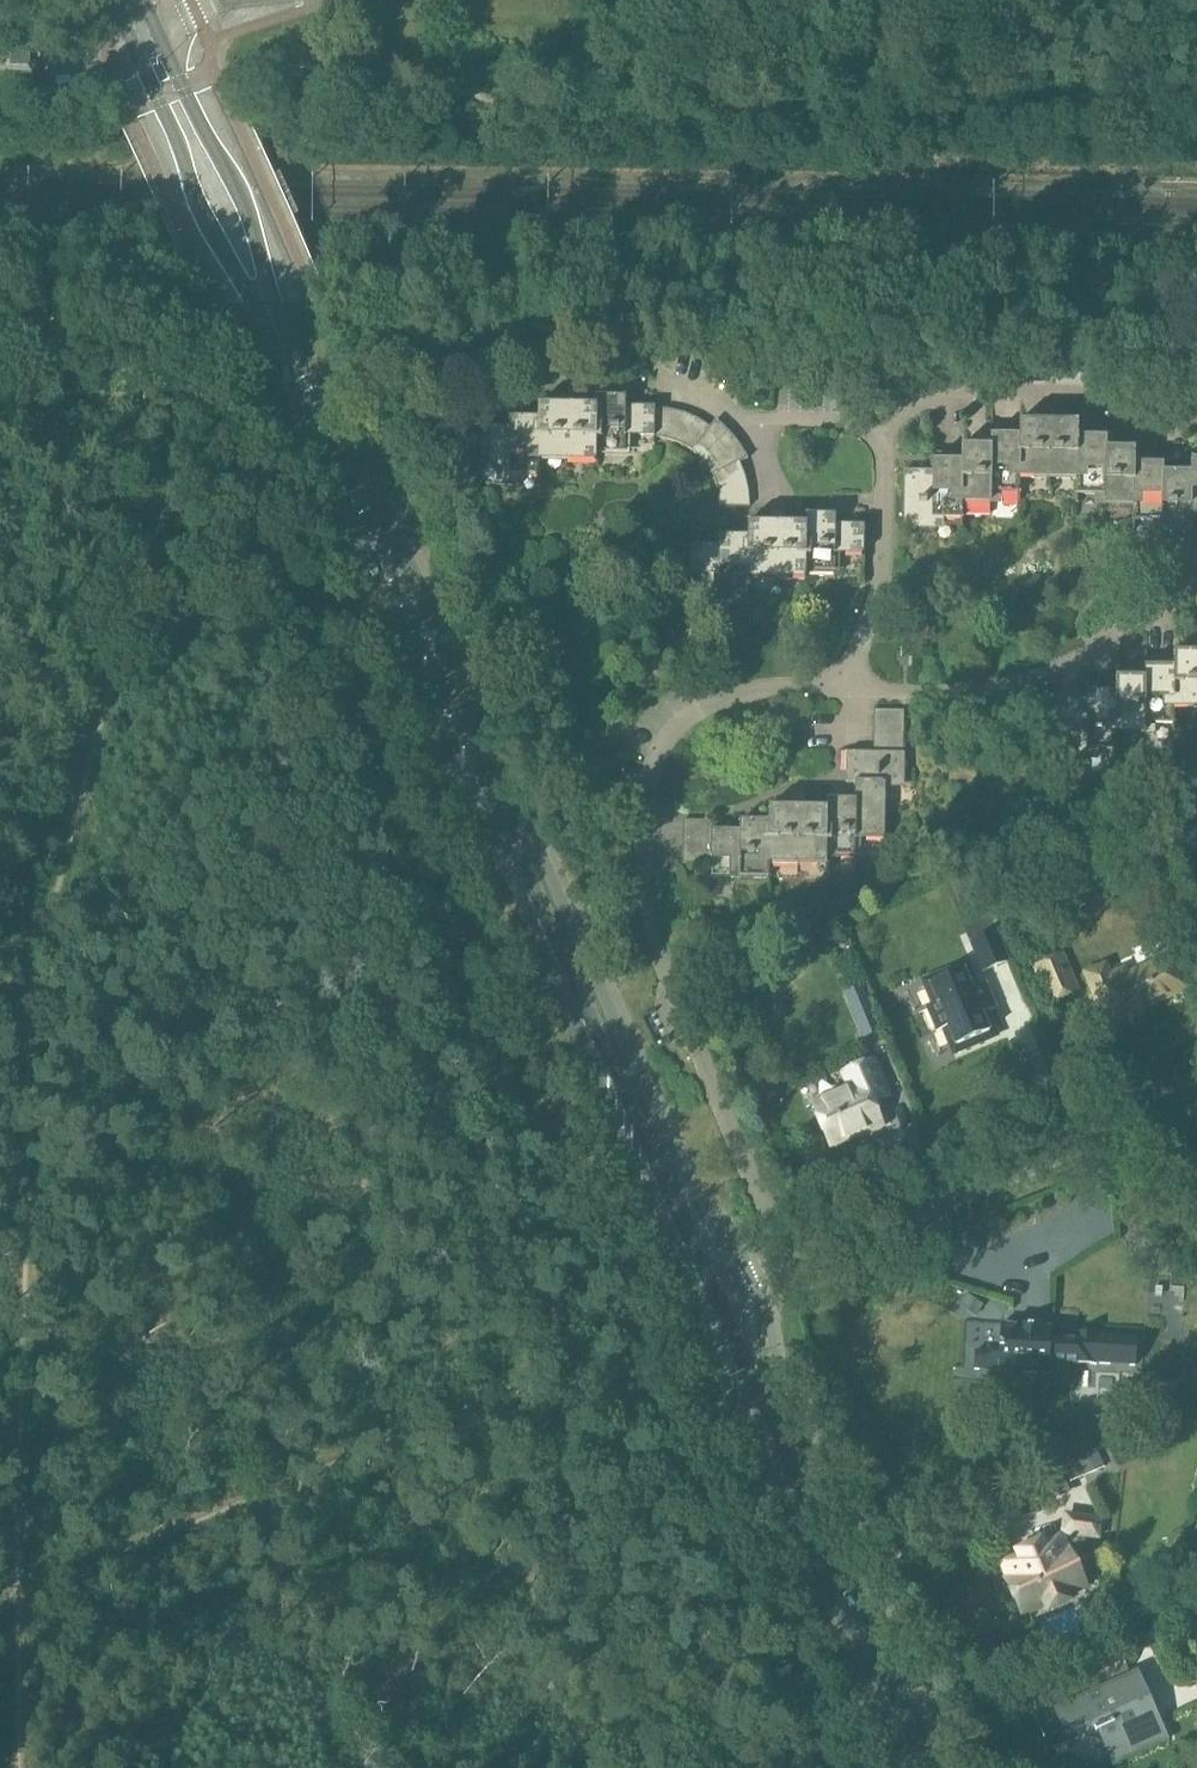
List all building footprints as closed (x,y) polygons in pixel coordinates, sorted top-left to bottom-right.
[(655,436),(656,409),(656,408),(627,408),(627,398),(597,398),(597,405),(540,404),(539,420),(511,420),(511,430),(482,429),(482,456),(510,457),(510,476),(540,476),(541,452),(568,452),(568,460),(598,461),(598,454),(626,454),(627,435),(655,436)] [(656,409),(655,436),(655,438),(665,440),(670,410),(656,409)] [(684,414),(670,410),(665,440),(670,440),(675,442),(684,414)] [(698,420),(684,414),(675,442),(680,443),(685,446),(698,420)] [(698,420),(685,446),(689,448),(693,451),(699,444),(711,428),(698,420)] [(711,428),(699,444),(708,452),(729,431),(717,420),(711,428)] [(1079,421),(1020,420),(1020,428),(991,428),(991,446),(962,446),(962,454),(934,453),(933,472),(905,471),(904,527),(934,527),(934,519),(963,519),(963,503),(992,504),(992,495),(1021,495),(1021,469),(1048,470),(1048,478),(1076,478),(1076,496),(1105,496),(1105,505),(1133,505),(1133,523),(1162,523),(1162,532),(1192,532),(1192,514),(1196,514),(1196,459),(1191,459),(1191,474),(1164,474),(1164,456),(1136,456),(1136,448),(1107,447),(1107,429),(1079,429),(1079,421)] [(729,431),(708,452),(716,461),(739,444),(729,431)] [(699,444),(693,451),(697,454),(701,458),(706,463),(708,466),(713,475),(722,471),(716,461),(708,452),(699,444)] [(739,444),(716,461),(722,471),(740,462),(748,458),(739,444)] [(722,471),(713,475),(716,480),(718,485),(746,476),(740,462),(722,471)] [(746,476),(718,485),(720,492),(720,496),(749,491),(746,476)] [(749,491),(720,496),(721,501),(721,506),(751,506),(749,491)] [(837,515),(806,514),(806,522),(749,521),(749,537),(720,536),(720,546),(691,545),(691,573),(720,573),(719,592),(749,592),(750,568),(777,568),(777,577),(807,577),(807,570),(836,571),(836,552),(865,552),(865,525),(837,525),(837,515)] [(1175,652),(1175,660),(1146,659),(1146,678),(1117,677),(1117,685),(1088,685),(1088,703),(1060,703),(1059,759),(1097,759),(1098,750),(1118,750),(1118,733),(1156,733),(1156,725),(1176,725),(1176,707),(1196,708),(1196,652),(1175,652)] [(875,709),(875,723),(904,724),(905,710),(875,709)] [(874,738),(904,738),(904,724),(875,723),(874,738)] [(874,752),(904,752),(904,738),(874,738),(874,752)] [(904,752),(874,752),(847,751),(846,782),(856,782),(856,799),(856,809),(883,809),(883,782),(902,783),(903,754),(904,754),(904,752)] [(714,834),(713,849),(713,857),(740,857),(740,876),(770,877),(771,852),(798,853),(798,861),(828,862),(828,855),(857,855),(857,836),(886,837),(886,809),(883,809),(856,809),(856,799),(827,799),(827,806),(770,805),(770,821),(741,820),(741,830),(714,830),(714,834)] [(684,834),(714,834),(714,830),(714,820),(684,819),(684,834)] [(683,849),(713,849),(714,834),(684,834),(683,849)] [(713,864),(713,857),(713,849),(683,849),(683,863),(713,864)] [(997,930),(969,942),(982,973),(1010,961),(997,930)] [(1051,1001),(1079,989),(1063,953),(1035,966),(1051,1001)] [(1187,989),(1174,958),(1128,977),(1124,970),(1111,975),(1106,964),(1086,972),(1109,1028),(1143,1014),(1139,1006),(1159,998),(1160,1000),(1187,989)] [(968,959),(920,979),(931,1005),(925,1008),(936,1033),(941,1031),(952,1057),(1001,1037),(990,1010),(997,1007),(987,982),(979,985),(968,959)] [(867,984),(847,992),(864,1033),(884,1025),(867,984)] [(848,1139),(882,1124),(873,1102),(888,1096),(874,1061),(855,1068),(861,1083),(814,1103),(831,1145),(835,1144),(838,1145),(846,1141),(848,1139)] [(975,1350),(974,1368),(1048,1373),(1048,1372),(1066,1374),(1067,1362),(1097,1364),(1097,1363),(1135,1365),(1137,1337),(1098,1335),(1099,1333),(1076,1332),(1076,1340),(1051,1339),(1052,1326),(1001,1323),(1000,1352),(975,1350)] [(1096,1449),(1044,1472),(1057,1500),(1071,1493),(1066,1484),(1104,1467),(1096,1449)] [(1099,1537),(1101,1519),(1067,1515),(1064,1533),(1066,1534),(1066,1535),(1060,1536),(1060,1535),(1043,1543),(1042,1540),(1019,1551),(1021,1556),(1005,1563),(1012,1578),(1009,1579),(1024,1611),(1046,1601),(1050,1608),(1069,1598),(1066,1592),(1083,1584),(1068,1551),(1087,1543),(1083,1535),(1099,1537)] [(1152,1617),(1139,1623),(1148,1644),(1161,1638),(1152,1617)] [(1136,1649),(1127,1629),(1114,1634),(1123,1655),(1136,1649)] [(1090,1672),(1034,1698),(1042,1717),(1037,1719),(1051,1751),(1072,1742),(1100,1729),(1116,1763),(1167,1739),(1144,1688),(1145,1688),(1138,1673),(1132,1675),(1114,1683),(1109,1686),(1099,1691),(1090,1672)]
